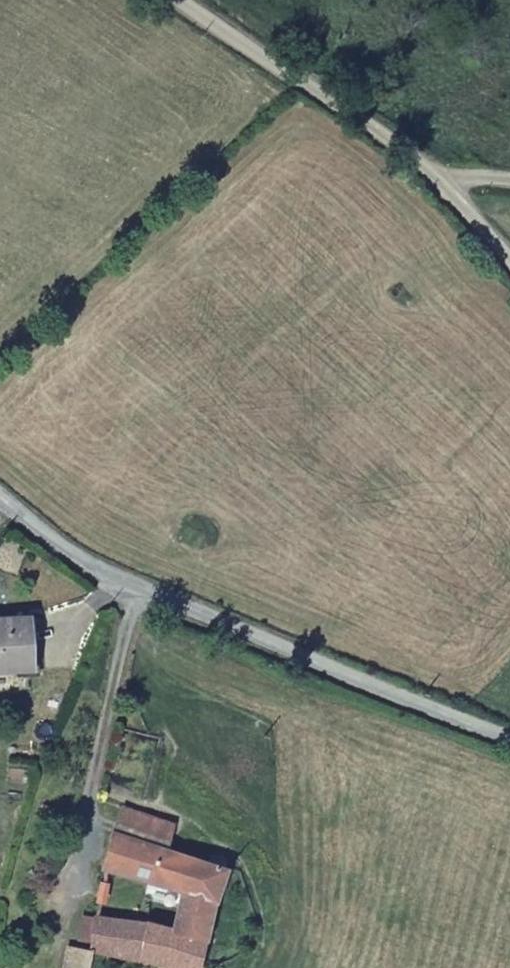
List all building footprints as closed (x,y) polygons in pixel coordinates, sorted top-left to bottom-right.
[(30,618),(0,621),(0,672),(33,670),(30,618)] [(145,963),(167,967),(202,967),(216,901),(226,873),(221,855),(209,864),(169,851),(177,825),(124,808),(113,835),(104,872),(179,889),(175,906),(187,909),(181,934),(152,928),(145,963)] [(95,933),(96,918),(84,916),(81,930),(95,933)] [(95,951),(145,963),(152,928),(96,918),(95,933),(95,951)] [(95,951),(72,946),(67,967),(91,967),(95,951)]
